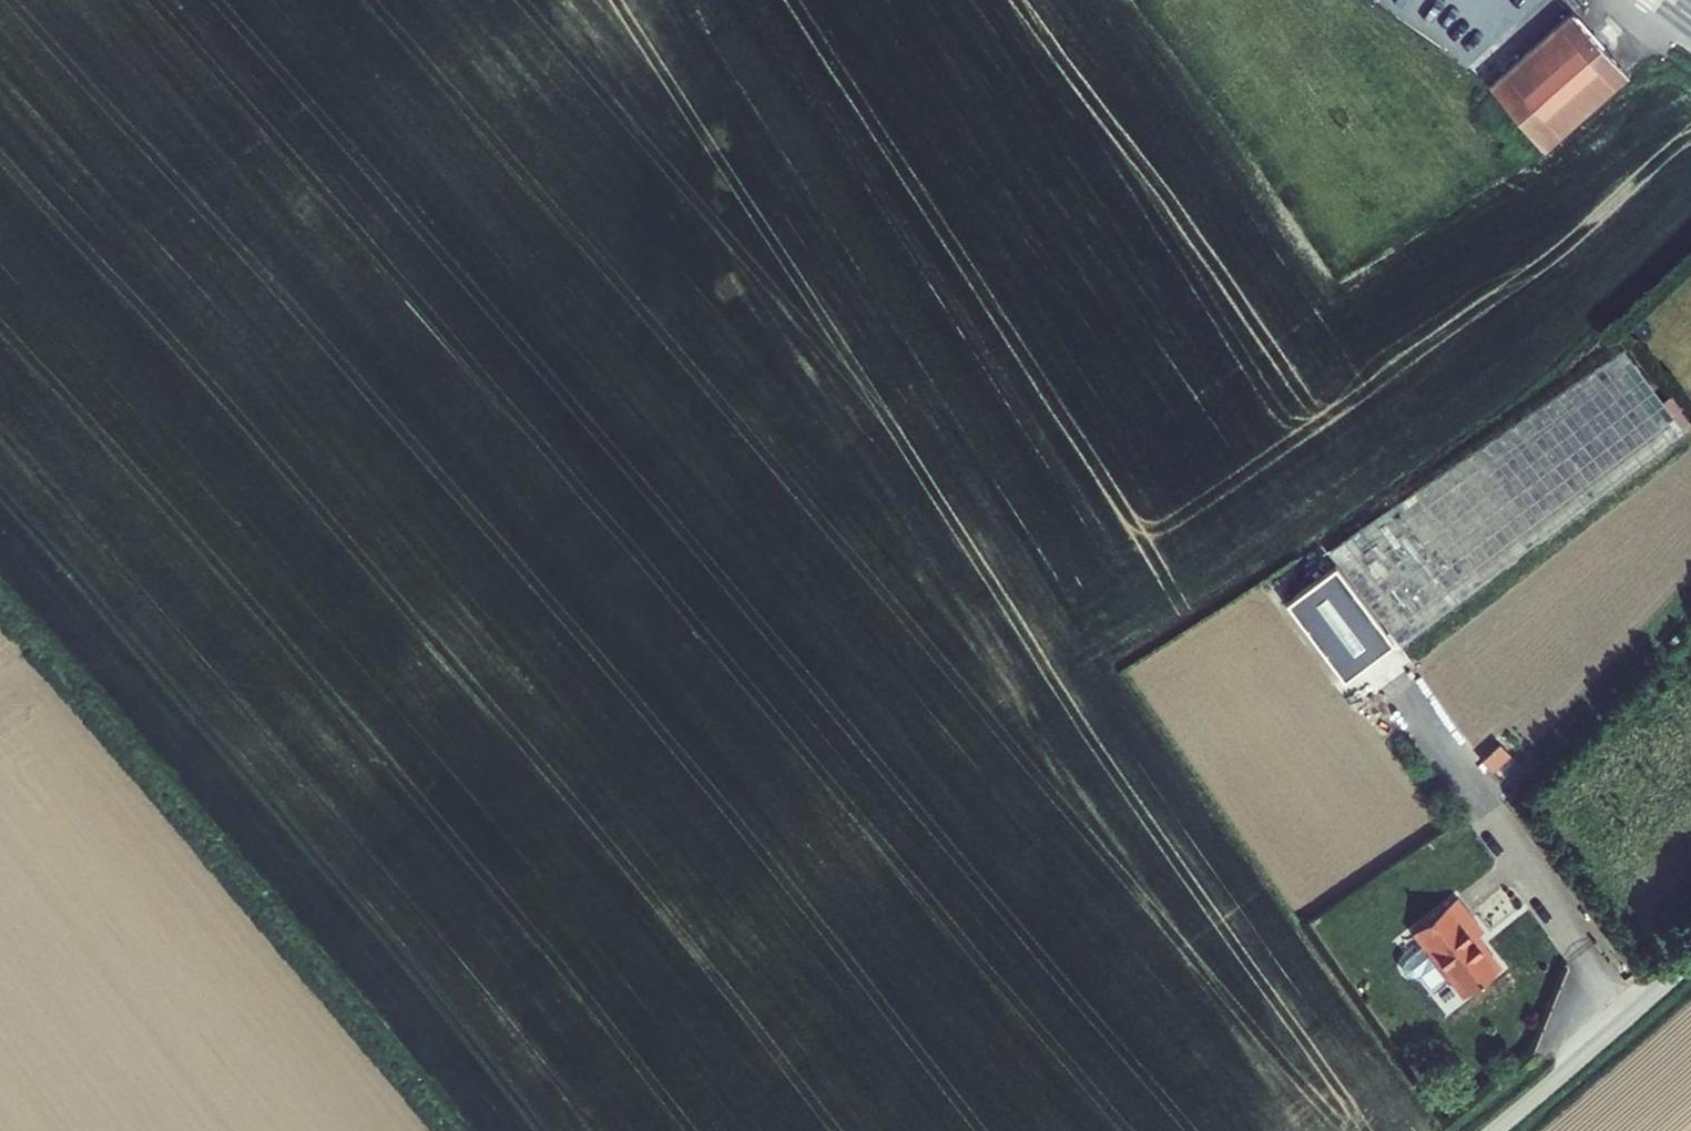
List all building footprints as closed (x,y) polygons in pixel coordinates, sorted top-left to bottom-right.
[(1546,150),(1630,73),(1574,9),(1489,84),(1546,150)] [(1395,642),(1399,646),(1686,430),(1683,427),(1663,401),(1625,349),(1327,551),(1336,563),(1395,642)] [(1663,401),(1683,427),(1690,420),(1690,418),(1672,394),(1663,401)] [(1345,679),(1395,642),(1336,563),(1286,602),(1345,679)] [(1511,756),(1501,743),(1482,760),(1493,772),(1511,756)] [(1511,756),(1493,772),(1501,780),(1518,764),(1511,756)] [(1458,897),(1413,933),(1422,945),(1449,980),(1464,998),(1503,966),(1487,946),(1488,944),(1480,935),(1485,931),(1458,897)] [(1449,980),(1422,945),(1407,957),(1403,961),(1403,967),(1405,973),(1409,976),(1415,976),(1420,974),(1434,992),(1449,980)]
